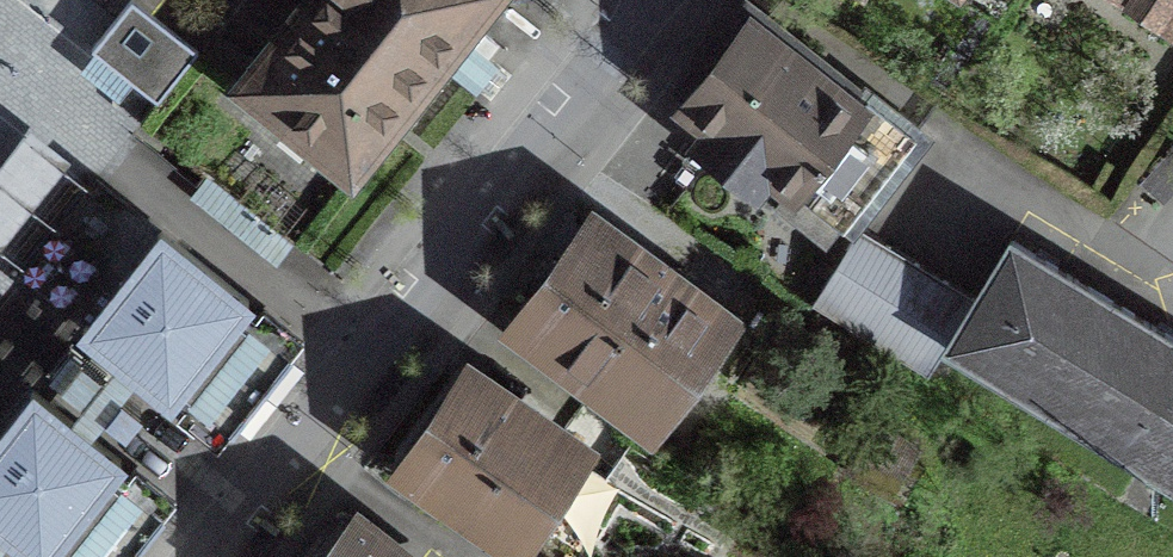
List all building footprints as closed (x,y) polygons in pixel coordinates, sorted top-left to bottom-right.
[(160,89),(201,41),(153,0),(124,0),(95,34),(160,89)] [(231,88),(362,194),(518,0),(302,0),(231,88)] [(1172,13),(1172,0),(1153,0),(1172,13)] [(915,124),(764,9),(677,123),(828,237),(915,124)] [(740,279),(589,172),(504,291),(656,398),(740,279)] [(1009,201),(938,329),(1172,457),(1172,290),(1009,201)] [(873,340),(918,262),(861,229),(815,307),(873,340)] [(266,311),(165,235),(83,343),(185,419),(266,311)] [(600,416),(462,321),(384,433),(523,528),(600,416)] [(41,399),(0,449),(0,538),(23,556),(66,556),(134,474),(41,399)] [(351,472),(293,556),(474,556),(351,472)]
